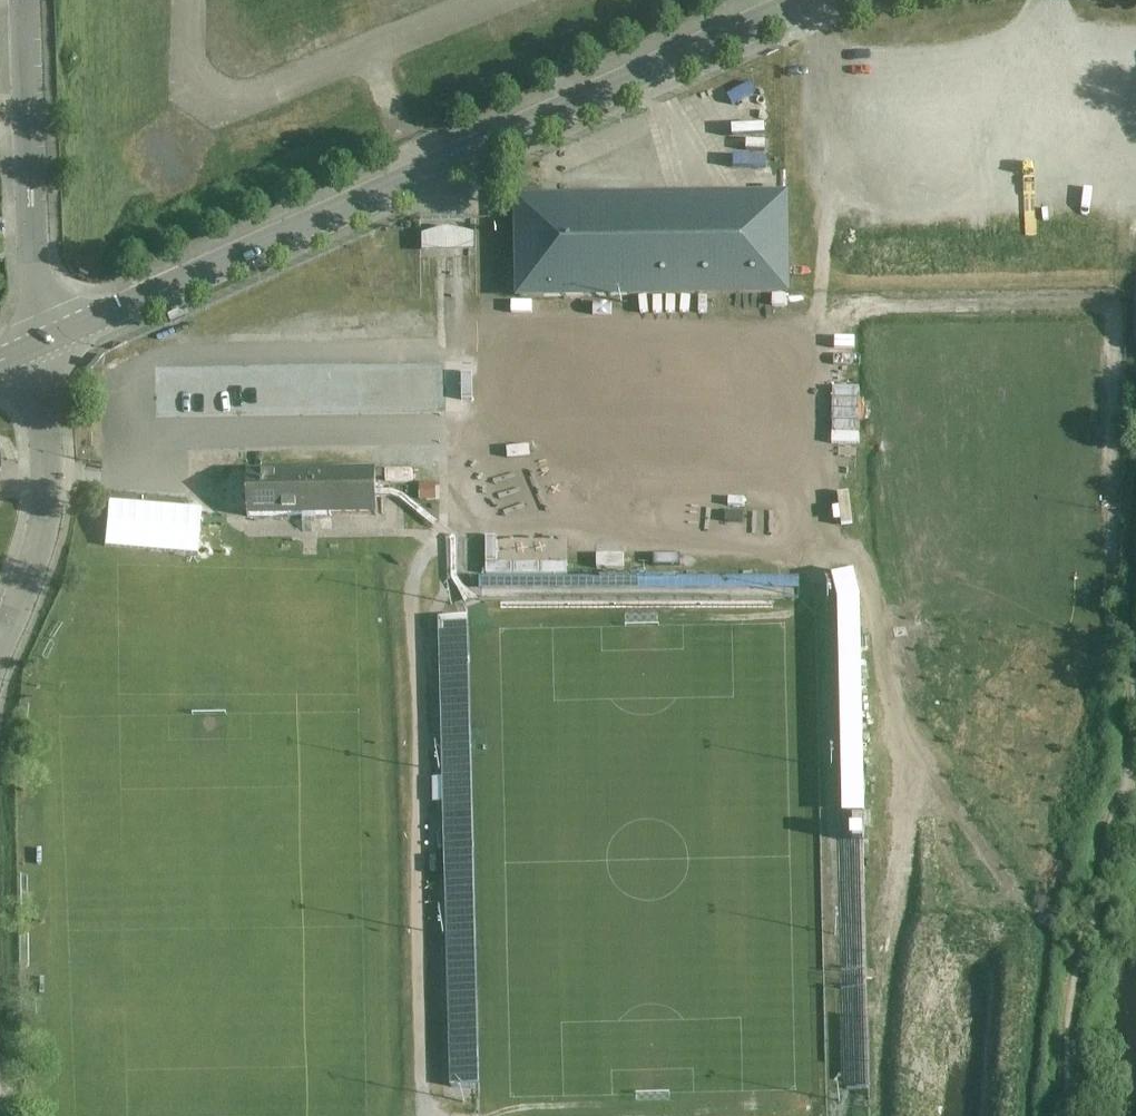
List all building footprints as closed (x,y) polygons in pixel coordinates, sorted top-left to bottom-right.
[(793,294),(791,187),(781,187),(511,194),(513,301),(793,294)] [(444,228),(422,235),(422,251),(475,251),(475,233),(451,228),(444,228)] [(370,476),(239,478),(240,519),(370,519),(370,498),(370,490),(370,476)] [(829,579),(841,970),(870,970),(858,578),(829,579)] [(801,580),(477,580),(477,600),(801,600),(801,580)] [(447,1090),(478,1089),(467,621),(436,622),(447,1090)] [(841,970),(842,989),(871,988),(870,970),(841,970)] [(874,1088),(871,988),(842,989),(845,1089),(874,1088)]
